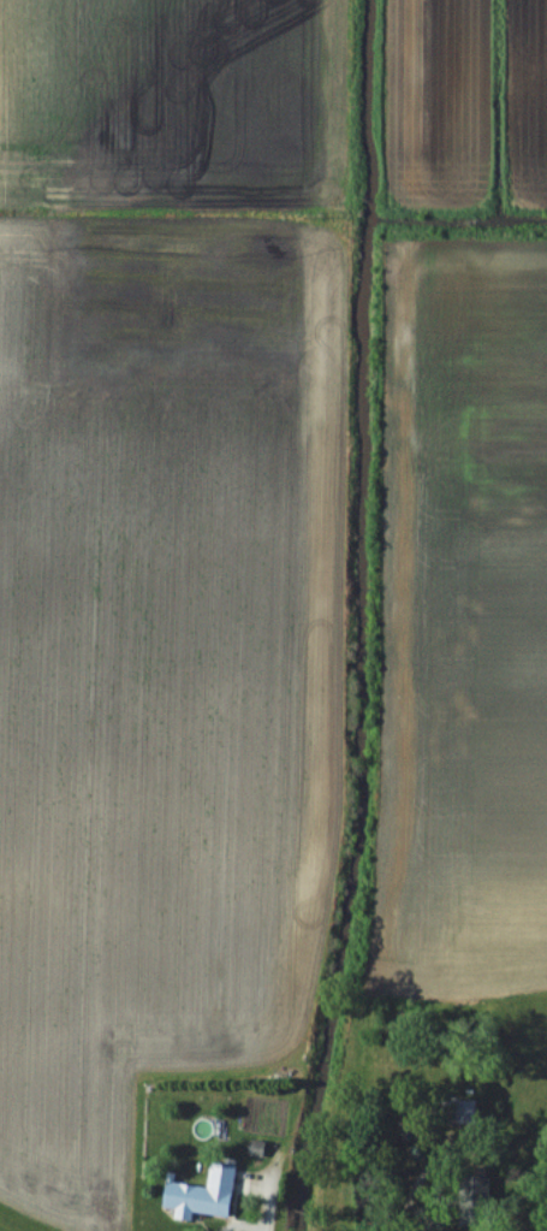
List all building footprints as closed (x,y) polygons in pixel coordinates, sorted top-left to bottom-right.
[(439,1123),(476,1123),(476,1098),(439,1098),(439,1123)] [(229,1215),(236,1164),(211,1160),(207,1185),(167,1179),(163,1205),(176,1207),(174,1216),(195,1219),(196,1210),(229,1215)] [(489,1165),(459,1165),(459,1224),(489,1224),(489,1165)]
